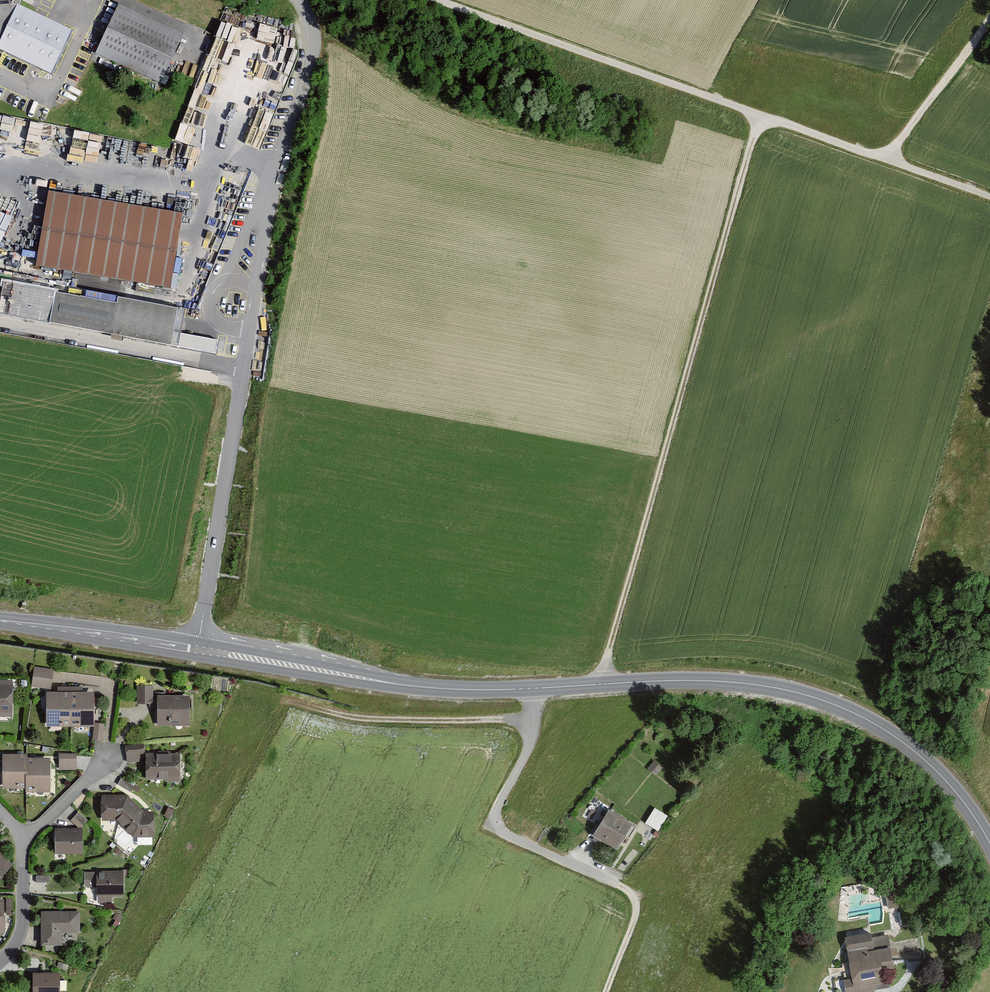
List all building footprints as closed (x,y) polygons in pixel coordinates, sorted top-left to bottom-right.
[(51,74),(71,31),(18,6),(21,0),(0,0),(0,50),(51,74)] [(185,32),(122,4),(100,52),(163,80),(185,32)] [(219,59),(223,60),(235,25),(218,19),(194,86),(208,90),(219,59)] [(186,211),(51,191),(40,264),(174,284),(186,211)] [(8,211),(0,208),(0,229),(8,211)] [(0,280),(0,310),(180,343),(187,306),(122,295),(121,301),(0,280)] [(231,367),(233,351),(204,348),(203,364),(231,367)] [(36,671),(34,690),(53,692),(55,674),(36,671)] [(19,719),(17,682),(0,682),(0,720),(19,719)] [(140,690),(140,707),(155,706),(155,690),(140,690)] [(49,698),(51,730),(96,728),(95,696),(49,698)] [(162,701),(162,728),(192,728),(192,701),(162,701)] [(106,727),(97,726),(94,743),(103,745),(106,727)] [(125,749),(126,767),(147,766),(147,748),(125,749)] [(60,756),(60,772),(77,772),(77,756),(60,756)] [(180,757),(148,757),(149,782),(181,781),(180,757)] [(6,758),(6,790),(29,790),(29,763),(29,758),(6,758)] [(52,763),(29,763),(29,790),(29,793),(52,794),(52,763)] [(127,799),(103,798),(105,823),(118,824),(135,840),(157,839),(155,816),(146,816),(127,799)] [(645,822),(659,829),(667,814),(653,806),(645,822)] [(612,808),(598,830),(627,847),(640,824),(612,808)] [(72,822),(80,830),(87,824),(79,815),(72,822)] [(58,834),(58,853),(85,853),(85,835),(58,834)] [(13,870),(0,857),(0,882),(13,870)] [(101,892),(126,891),(125,873),(100,874),(101,892)] [(0,902),(0,938),(8,938),(8,902),(0,902)] [(65,930),(82,930),(82,909),(45,909),(44,942),(65,942),(65,930)] [(848,991),(857,991),(879,989),(879,983),(890,982),(889,967),(899,965),(892,934),(880,938),(877,931),(849,934),(855,976),(847,977),(848,991)] [(35,991),(61,991),(61,972),(35,972),(35,991)]
